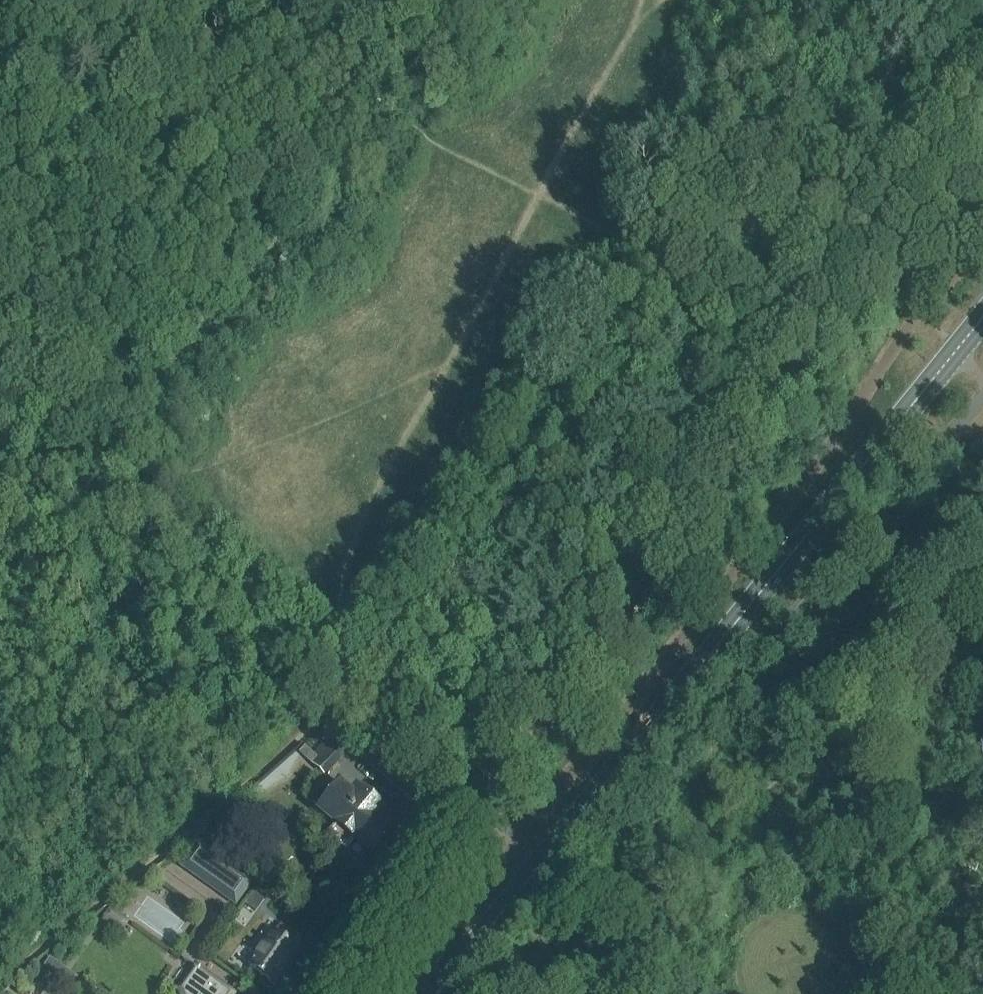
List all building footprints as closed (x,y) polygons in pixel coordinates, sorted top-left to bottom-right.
[(311,763),(325,776),(350,750),(336,737),(311,763)] [(344,851),(353,841),(371,856),(391,832),(381,823),(386,817),(356,792),(351,797),(341,789),(320,813),(338,828),(329,839),(344,851)] [(235,905),(251,882),(197,844),(181,866),(235,905)] [(266,899),(256,892),(246,907),(255,914),(266,899)] [(128,921),(111,909),(102,921),(119,934),(128,921)] [(246,966),(274,987),(291,964),(306,944),(280,925),(274,932),(271,930),(246,966)] [(192,969),(178,989),(180,993),(229,993),(192,969)]
